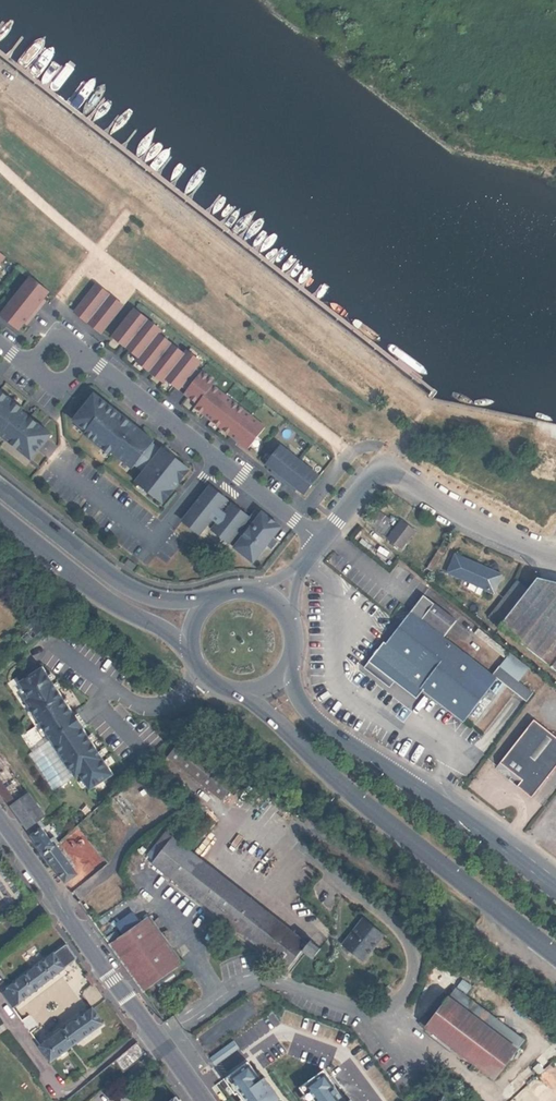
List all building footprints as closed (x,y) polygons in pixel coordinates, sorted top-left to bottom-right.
[(17,298),(38,315),(43,307),(41,305),(45,300),(51,293),(32,278),(17,298)] [(125,307),(97,285),(75,313),(83,320),(86,317),(96,325),(93,328),(102,335),(125,307)] [(38,315),(17,298),(1,318),(20,332),(26,325),(30,320),(32,322),(38,315)] [(124,349),(147,321),(135,311),(112,339),(124,349)] [(86,317),(83,320),(93,328),(96,325),(86,317)] [(139,360),(159,336),(162,332),(147,321),(124,349),(139,360)] [(148,373),(171,345),(159,336),(139,360),(137,364),(148,373)] [(166,381),(185,356),(171,345),(148,373),(163,384),(166,381)] [(187,392),(199,377),(194,373),(201,364),(187,353),(185,356),(166,381),(175,389),(178,385),(182,388),(187,392)] [(199,377),(187,392),(191,395),(188,398),(197,406),(213,387),(216,384),(202,373),(199,377)] [(213,387),(197,406),(195,409),(205,417),(208,414),(211,416),(226,397),(213,387)] [(0,393),(23,411),(22,412),(23,413),(25,410),(0,391),(0,393)] [(2,438),(3,439),(32,462),(52,437),(23,413),(22,412),(23,411),(0,393),(0,440),(2,438)] [(95,396),(74,422),(87,433),(85,436),(112,457),(113,454),(133,470),(136,466),(145,473),(137,483),(164,505),(191,471),(163,449),(161,452),(153,445),(155,443),(141,432),(139,434),(133,430),(135,427),(95,396)] [(226,397),(211,416),(214,419),(211,422),(221,430),(238,407),(226,397)] [(238,407),(221,430),(231,438),(234,435),(237,437),(252,418),(238,407)] [(208,414),(205,417),(211,422),(214,419),(211,416),(208,414)] [(252,418),(237,437),(241,440),(238,443),(248,451),(266,429),(252,418)] [(234,435),(231,438),(238,443),(241,440),(237,437),(234,435)] [(283,483),(299,462),(281,447),(266,465),(274,471),(279,476),(277,478),(283,483)] [(299,462),(283,483),(290,489),(292,486),(297,490),(305,496),(319,478),(299,462)] [(274,538),(282,528),(263,513),(261,516),(256,511),(250,518),(211,487),(184,522),(201,535),(208,527),(255,563),(267,547),(273,551),(277,545),(272,541),(274,538)] [(390,521),(379,512),(370,524),(380,533),(390,521)] [(402,521),(388,539),(403,550),(417,531),(402,521)] [(443,542),(425,572),(430,575),(448,545),(443,542)] [(502,574),(455,554),(447,572),(494,592),(502,574)] [(539,579),(531,589),(504,622),(503,624),(555,665),(555,583),(539,579)] [(493,614),(504,622),(531,589),(520,580),(493,614)] [(424,595),(411,612),(444,638),(457,621),(424,595)] [(444,638),(411,612),(402,624),(386,644),(373,660),(397,680),(402,674),(423,690),(464,722),(497,680),(492,676),(444,638)] [(38,622),(30,616),(25,620),(32,628),(38,622)] [(38,622),(32,628),(39,635),(47,629),(38,622)] [(386,644),(384,642),(366,665),(388,683),(391,679),(416,698),(423,690),(402,674),(397,680),(373,660),(386,644)] [(510,653),(492,676),(497,680),(526,702),(534,692),(519,680),(528,668),(510,653)] [(46,665),(18,683),(27,697),(21,700),(47,742),(71,779),(78,775),(87,790),(114,772),(46,665)] [(548,777),(555,767),(555,736),(534,719),(495,768),(517,786),(534,765),(548,777)] [(234,783),(184,739),(168,757),(218,801),(234,783)] [(28,791),(9,765),(10,765),(4,757),(0,752),(0,791),(10,805),(28,791)] [(532,798),(548,777),(534,765),(517,786),(532,798)] [(148,793),(145,789),(140,792),(143,797),(148,793)] [(36,821),(45,814),(28,791),(10,805),(27,828),(32,835),(44,852),(55,844),(59,841),(54,835),(51,838),(42,826),(41,827),(36,821)] [(302,951),(307,944),(173,839),(152,865),(286,971),(302,951)] [(55,844),(44,852),(65,881),(76,873),(55,844)] [(92,864),(96,871),(108,862),(103,856),(92,864)] [(150,914),(109,943),(144,991),(150,986),(184,962),(150,914)] [(385,936),(365,918),(342,943),(363,961),(385,936)] [(311,940),(307,944),(302,951),(312,959),(321,948),(311,940)] [(19,1001),(77,958),(68,945),(66,943),(1,991),(12,1007),(19,1002),(19,1001)] [(95,983),(88,974),(86,976),(93,985),(95,983)] [(457,987),(450,997),(466,1009),(473,1000),(457,987)] [(466,1009),(450,997),(428,1026),(495,1077),(517,1049),(495,1032),(466,1009)] [(495,1032),(503,1022),(473,1000),(466,1009),(495,1032)] [(94,1008),(93,1008),(40,1046),(51,1061),(104,1022),(94,1008)] [(525,1039),(503,1022),(495,1032),(517,1049),(525,1039)] [(215,1066),(239,1048),(233,1040),(209,1058),(215,1066)] [(115,1060),(124,1072),(146,1053),(137,1041),(115,1060)] [(256,1080),(259,1078),(248,1061),(224,1079),(236,1094),(238,1093),(243,1100),(271,1100),(256,1080)] [(543,1068),(538,1063),(533,1067),(537,1072),(543,1068)] [(331,1089),(334,1086),(335,1086),(323,1070),(300,1087),(310,1100),(340,1100),(331,1089)] [(35,1078),(44,1090),(50,1084),(42,1074),(35,1078)] [(265,1077),(261,1080),(259,1078),(256,1080),(271,1100),(278,1100),(280,1099),(265,1077)] [(334,1086),(331,1089),(340,1100),(345,1100),(334,1086)]
